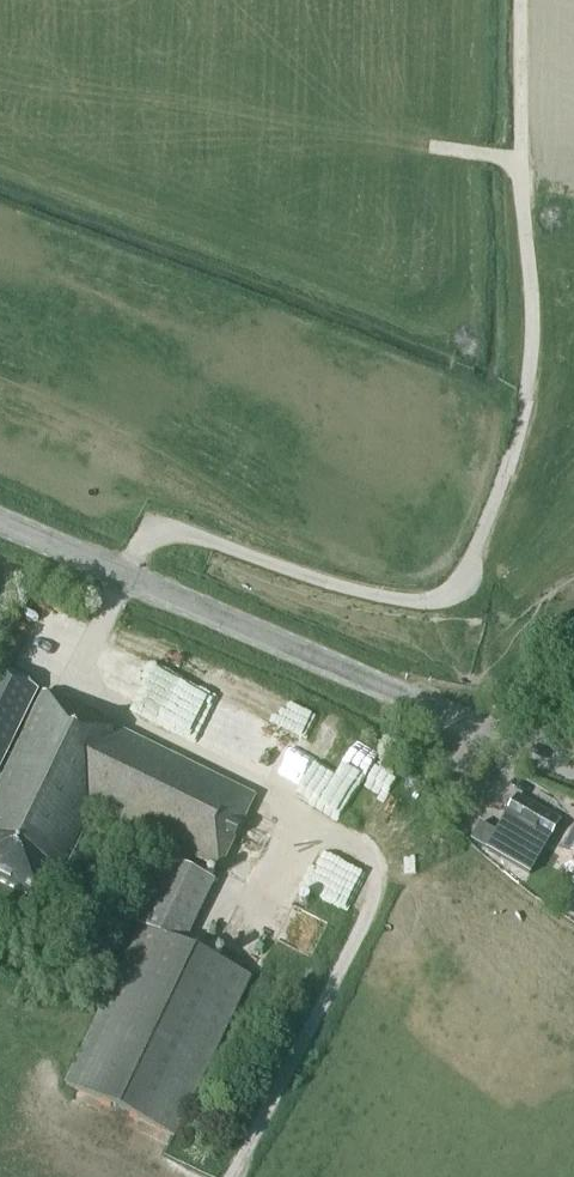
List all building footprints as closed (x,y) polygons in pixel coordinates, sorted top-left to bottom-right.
[(207,688),(217,662),(140,630),(130,653),(145,660),(125,706),(144,714),(163,669),(207,688)] [(5,755),(37,690),(0,672),(0,753),(5,755)] [(43,693),(0,781),(0,882),(45,904),(57,881),(50,878),(54,870),(61,873),(92,808),(218,871),(254,798),(43,693)] [(516,796),(504,818),(495,833),(481,824),(471,840),(530,874),(560,821),(516,796)] [(452,833),(427,856),(417,846),(393,868),(409,886),(459,840),(452,833)] [(573,833),(563,851),(573,857),(573,834),(573,833)] [(143,927),(67,1085),(174,1137),(251,978),(184,945),(214,881),(169,859),(137,925),(143,927)]
